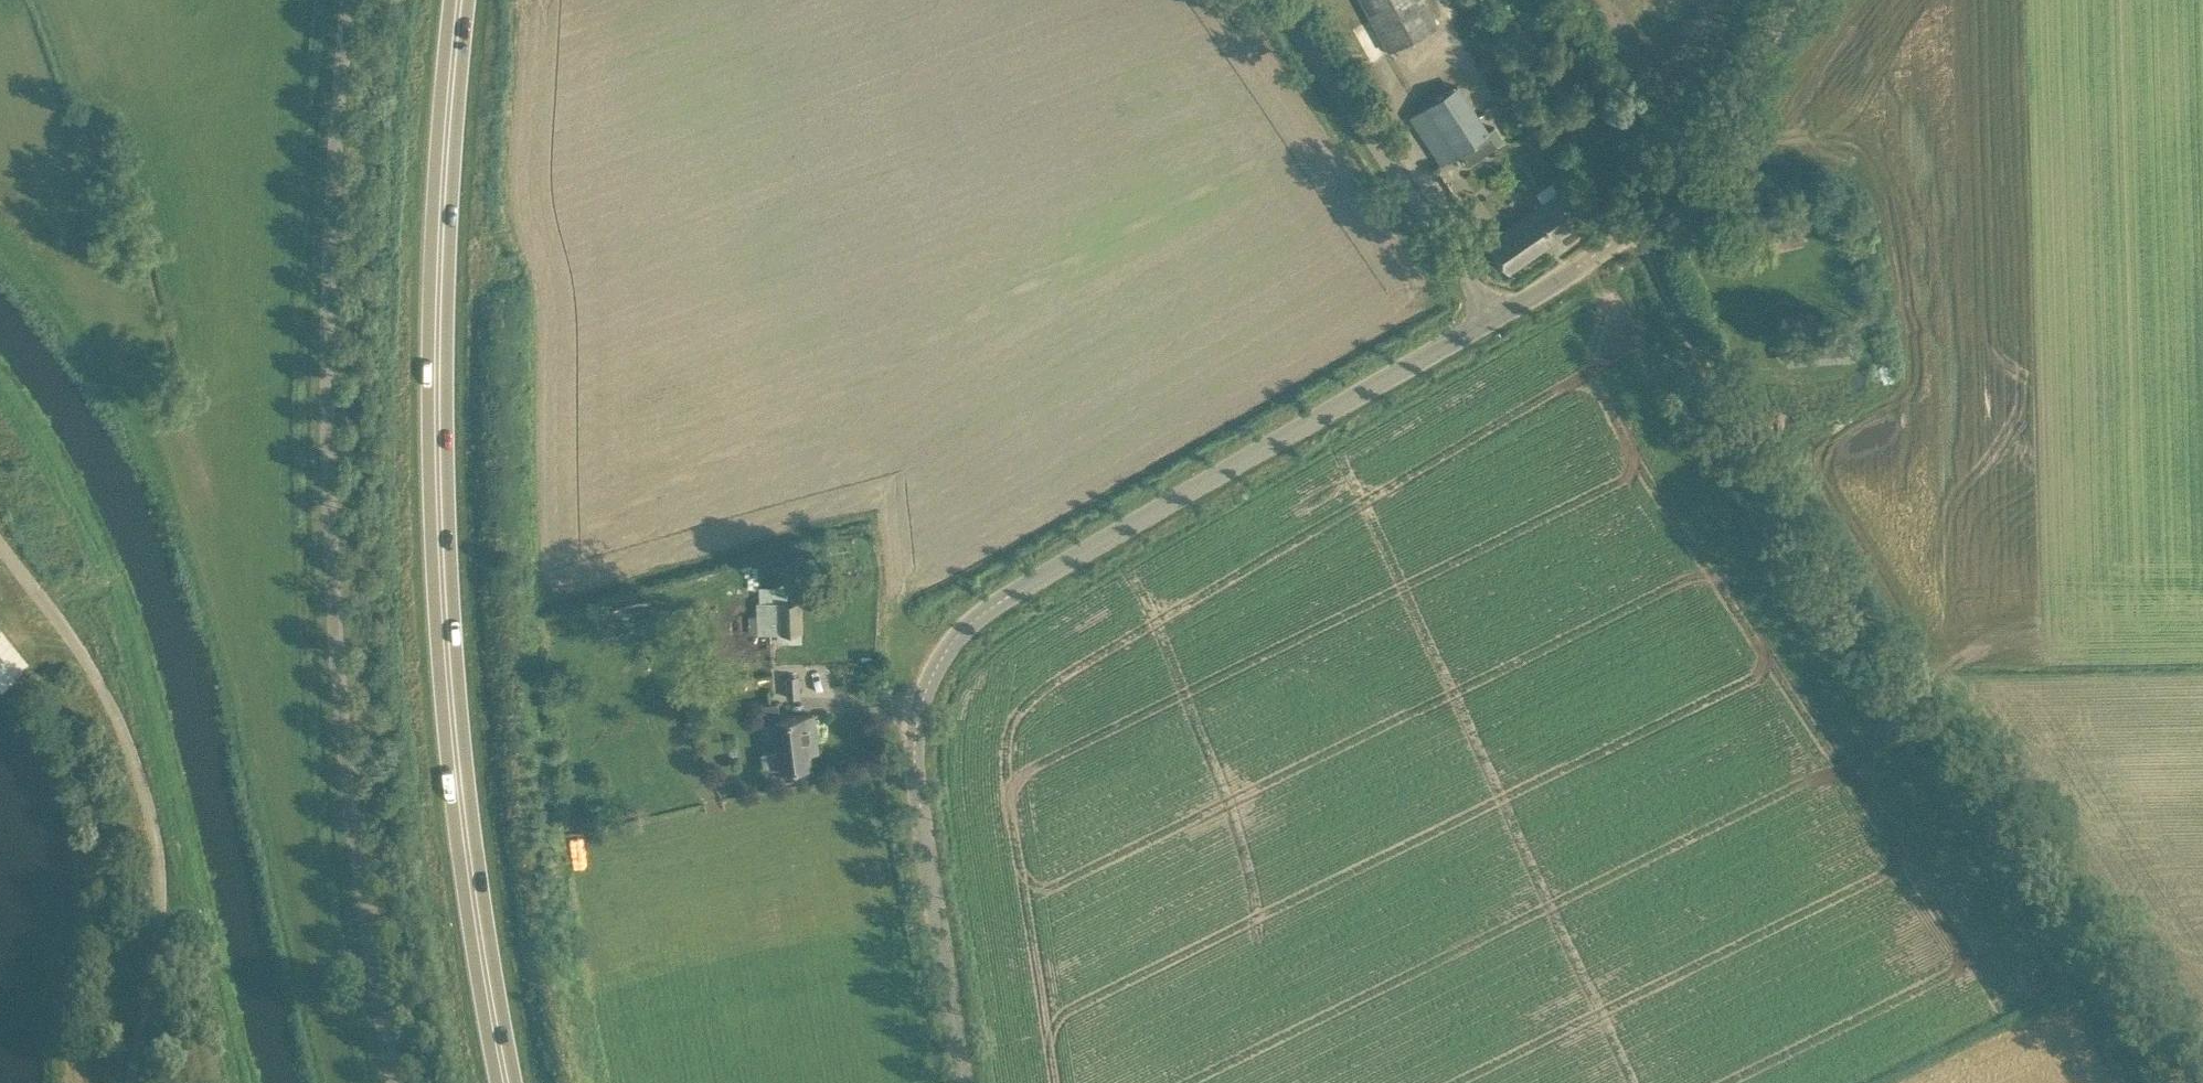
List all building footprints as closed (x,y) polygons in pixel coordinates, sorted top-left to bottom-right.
[(1389,49),(1478,5),(1476,0),(1363,0),(1389,49)] [(1500,143),(1491,129),(1460,83),(1411,115),(1443,162),(1463,148),(1472,162),(1500,143)] [(1561,189),(1489,240),(1509,269),(1581,218),(1561,189)] [(749,614),(750,632),(803,628),(801,597),(758,600),(759,614),(749,614)] [(798,671),(784,673),(785,693),(800,692),(798,671)] [(782,766),(788,765),(810,763),(808,741),(817,740),(813,712),(776,716),(780,749),(762,751),(764,767),(782,765),(782,766)]
